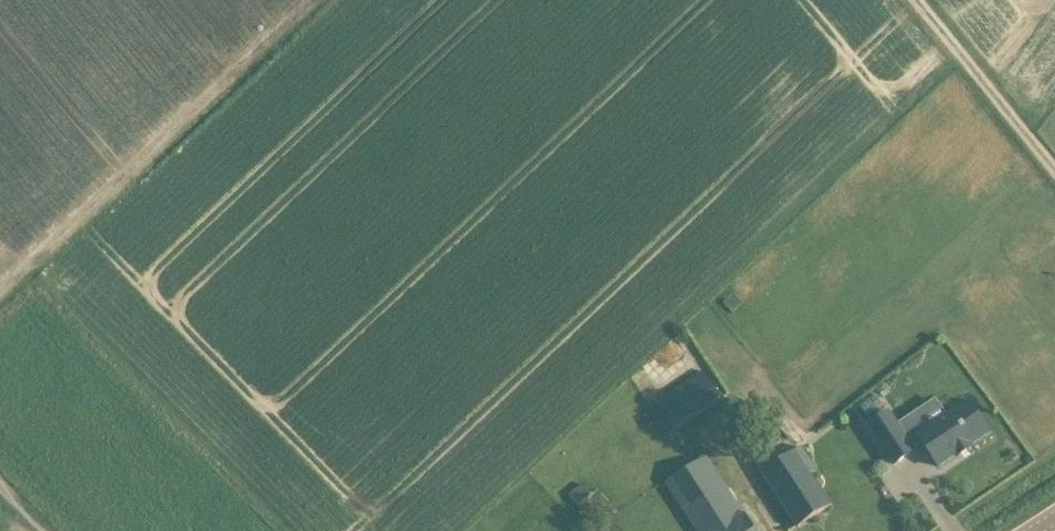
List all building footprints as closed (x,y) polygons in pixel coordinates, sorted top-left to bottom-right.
[(657,397),(675,424),(720,395),(703,368),(657,397)] [(873,432),(853,445),(874,477),(894,463),(892,460),(901,454),(918,479),(937,466),(938,468),(952,459),(950,457),(969,445),(948,413),(927,427),(917,412),(877,438),(873,432)] [(817,471),(801,447),(762,473),(799,527),(832,506),(812,475),(817,471)] [(756,529),(746,513),(744,514),(705,455),(666,480),(699,530),(757,530),(756,529)]
